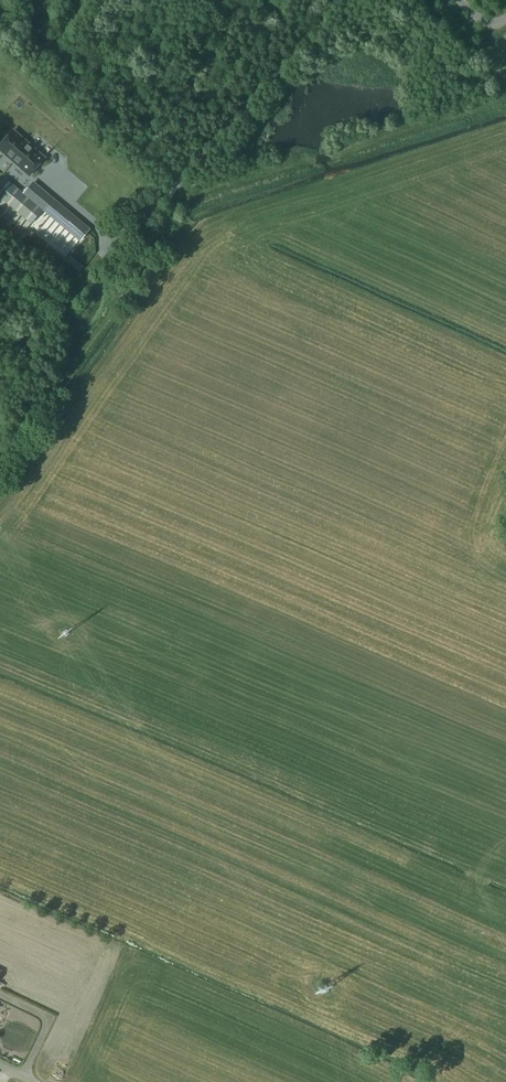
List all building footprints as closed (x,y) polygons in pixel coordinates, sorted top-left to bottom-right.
[(0,148),(0,150),(30,176),(44,159),(14,132),(0,148)] [(24,195),(5,179),(0,185),(0,196),(31,222),(41,210),(24,195)] [(34,183),(24,195),(41,210),(79,243),(89,231),(34,183)] [(30,232),(46,244),(57,228),(42,216),(30,232)] [(56,259),(69,238),(59,232),(47,253),(56,259)]
